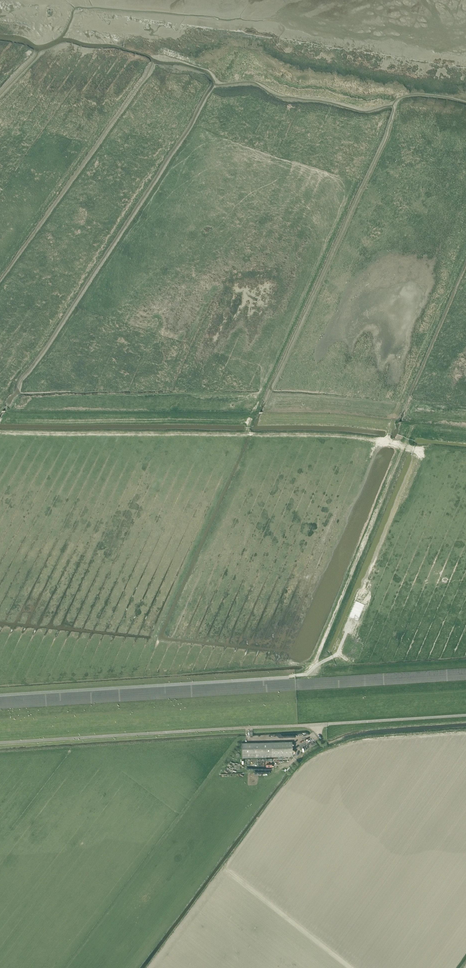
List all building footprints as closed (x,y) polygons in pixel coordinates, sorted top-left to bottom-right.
[(292,741),(247,742),(242,743),(242,757),(292,756),(292,741)]
